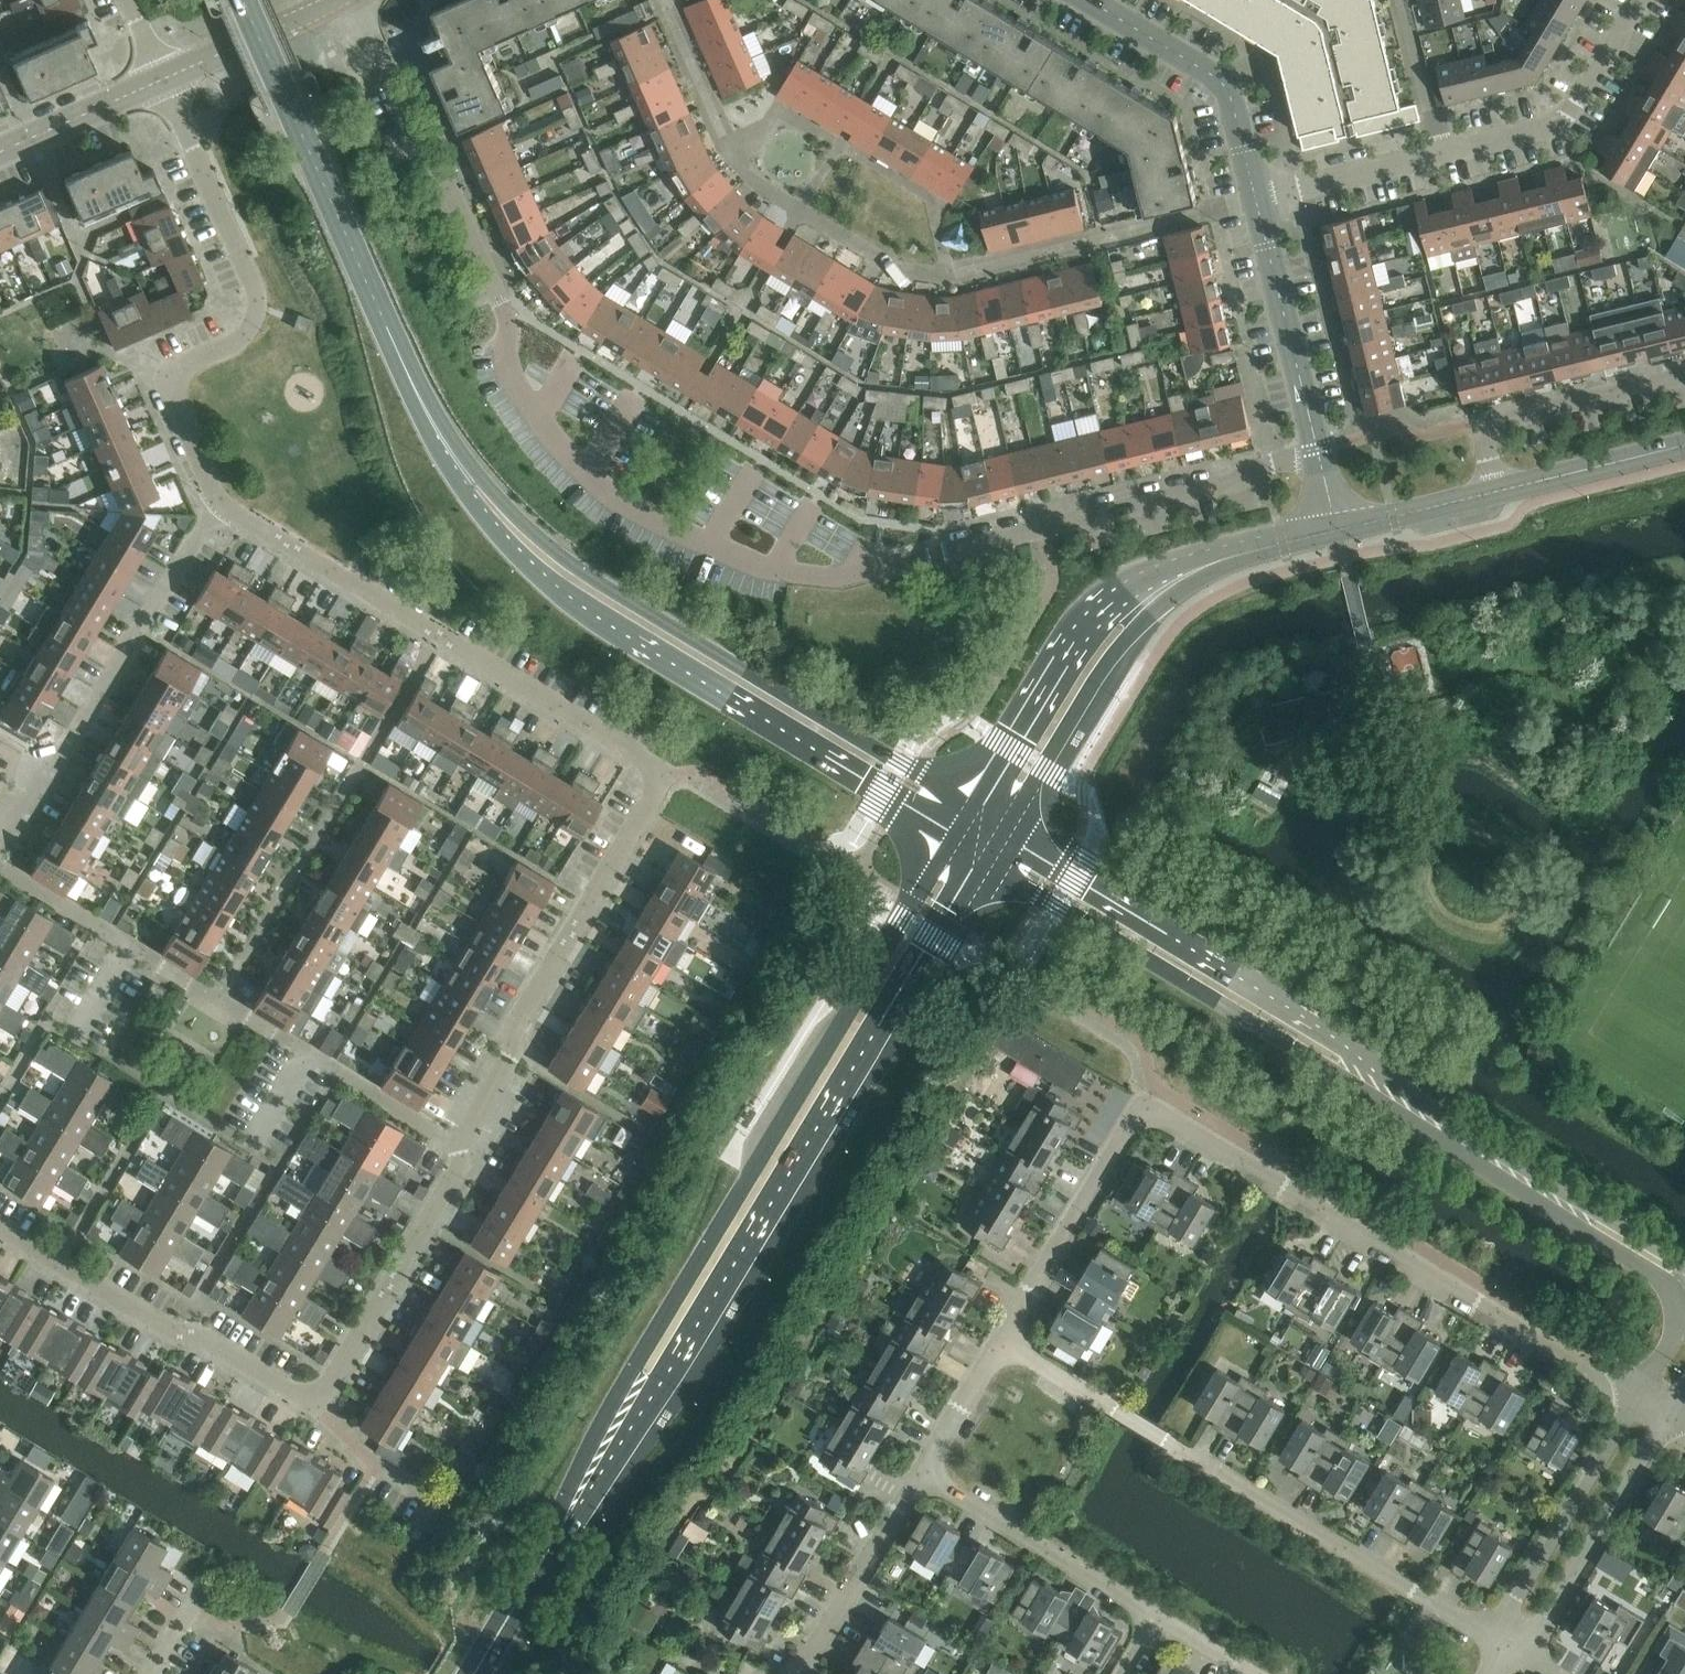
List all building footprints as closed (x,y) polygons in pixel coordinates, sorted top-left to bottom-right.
[(22,0),(17,0),(10,3),(11,8),(13,12),(25,7),(22,0)] [(79,0),(36,0),(37,2),(45,20),(54,16),(63,12),(72,8),(81,4),(79,0)] [(454,56),(434,65),(449,100),(444,102),(448,111),(453,109),(462,130),(510,109),(483,47),(590,0),(459,0),(435,11),(443,30),(428,36),(426,41),(428,46),(433,47),(448,41),(454,56)] [(635,6),(641,19),(656,12),(651,0),(647,0),(635,6)] [(687,6),(696,27),(732,10),(728,0),(700,0),(687,6)] [(784,6),(794,12),(800,2),(797,0),(788,0),(784,6)] [(1130,149),(1146,215),(1197,202),(1192,179),(1196,178),(1194,169),(1190,170),(1176,115),(1141,94),(1144,90),(1135,85),(1133,89),(1095,66),(1098,62),(1089,57),(1087,61),(1027,25),(1030,21),(1021,16),(1019,20),(986,0),(884,0),(1130,149)] [(1280,52),(1304,150),(1341,141),(1339,135),(1356,131),(1358,136),(1419,121),(1421,121),(1417,103),(1401,108),(1375,0),(1193,0),(1280,52)] [(1466,18),(1461,0),(1435,0),(1421,3),(1427,27),(1466,18)] [(1579,0),(1539,0),(1538,3),(1571,24),(1584,3),(1579,0)] [(804,18),(810,8),(800,2),(794,12),(804,18)] [(1525,24),(1535,30),(1535,29),(1559,44),(1571,24),(1538,3),(1525,24)] [(81,4),(72,8),(76,18),(85,14),(81,4)] [(72,8),(63,12),(67,22),(76,18),(72,8)] [(1681,9),(1676,18),(1684,24),(1684,12),(1681,9)] [(636,10),(595,28),(599,38),(640,20),(636,10)] [(706,48),(742,32),(732,10),(696,27),(706,48)] [(815,11),(809,21),(819,27),(825,17),(815,11)] [(1500,15),(1489,18),(1500,32),(1512,16),(1503,11),(1500,15)] [(63,12),(54,16),(58,26),(67,22),(63,12)] [(45,20),(49,30),(58,26),(54,16),(45,20)] [(829,33),(835,23),(825,17),(819,27),(829,33)] [(1683,34),(1676,46),(1684,52),(1684,24),(1676,18),(1670,27),(1683,34)] [(12,60),(13,63),(17,72),(21,81),(25,90),(29,99),(96,69),(85,44),(96,40),(88,20),(75,25),(76,27),(75,28),(77,32),(12,60)] [(650,24),(613,40),(623,63),(660,47),(650,24)] [(1462,24),(1453,27),(1456,41),(1466,38),(1462,24)] [(1535,29),(1535,30),(1518,57),(1536,82),(1559,44),(1535,29)] [(742,32),(706,48),(715,70),(752,54),(742,32)] [(864,41),(858,51),(868,57),(874,47),(864,41)] [(1494,42),(1484,45),(1487,56),(1496,54),(1494,42)] [(1656,50),(1651,59),(1684,80),(1684,52),(1676,46),(1669,58),(1656,50)] [(633,84),(669,68),(660,47),(623,63),(633,84)] [(878,63),(884,53),(874,47),(868,57),(878,63)] [(724,91),(761,75),(752,54),(715,70),(724,91)] [(1488,65),(1485,54),(1461,60),(1470,98),(1494,92),(1487,65),(1488,65)] [(538,57),(527,62),(532,72),(542,67),(538,57)] [(621,68),(616,57),(606,62),(611,73),(621,68)] [(1518,57),(1488,65),(1487,65),(1494,92),(1536,82),(1518,57)] [(1658,75),(1651,87),(1684,107),(1684,80),(1651,59),(1646,68),(1658,75)] [(799,60),(778,94),(800,107),(820,73),(799,60)] [(1437,66),(1447,104),(1470,98),(1461,60),(1437,66)] [(530,72),(526,62),(516,67),(520,77),(530,72)] [(595,67),(600,78),(611,73),(606,62),(595,67)] [(17,72),(13,63),(6,66),(10,75),(17,72)] [(901,63),(895,73),(905,79),(911,69),(901,63)] [(669,68),(633,84),(643,106),(679,90),(669,68)] [(915,85),(921,75),(911,69),(905,79),(915,85)] [(1001,71),(995,82),(1005,88),(1011,77),(1001,71)] [(21,81),(17,72),(10,75),(14,84),(21,81)] [(820,73),(800,107),(820,119),(841,85),(820,73)] [(973,79),(964,74),(956,88),(965,93),(973,79)] [(561,75),(530,88),(535,98),(566,84),(561,75)] [(25,90),(21,81),(14,84),(18,93),(25,90)] [(991,90),(982,84),(973,98),(982,104),(991,90)] [(841,132),(862,98),(841,85),(820,119),(841,132)] [(590,86),(577,92),(583,105),(596,99),(590,86)] [(1644,98),(1632,91),(1626,100),(1673,128),(1684,107),(1651,87),(1644,98)] [(29,99),(25,90),(18,93),(22,102),(29,99)] [(652,128),(689,112),(679,90),(643,106),(652,128)] [(950,92),(943,103),(953,109),(960,98),(950,92)] [(0,101),(0,103),(3,110),(10,107),(6,98),(0,101)] [(963,115),(970,104),(960,98),(953,109),(963,115)] [(1621,108),(1633,116),(1626,128),(1660,148),(1673,128),(1626,100),(1621,108)] [(641,112),(636,101),(626,105),(631,116),(641,112)] [(871,104),(851,138),(872,151),(893,117),(871,104)] [(574,105),(564,109),(568,120),(579,115),(574,105)] [(615,110),(620,121),(631,116),(626,105),(615,110)] [(662,150),(698,134),(689,112),(652,128),(662,150)] [(573,131),(584,126),(579,115),(568,120),(573,131)] [(893,163),(913,129),(893,117),(872,151),(893,163)] [(991,118),(985,128),(995,134),(1001,124),(991,118)] [(502,122),(465,138),(475,161),(512,145),(502,122)] [(1005,140),(1011,130),(1001,124),(995,134),(1005,140)] [(1619,139),(1607,132),(1602,140),(1648,168),(1660,148),(1626,128),(1619,139)] [(913,129),(893,163),(913,175),(933,142),(913,129)] [(1015,132),(1009,142),(1019,148),(1025,138),(1015,132)] [(672,172),(708,155),(698,134),(662,150),(672,172)] [(1029,154),(1035,144),(1025,138),(1019,148),(1029,154)] [(1601,169),(1635,190),(1648,168),(1602,140),(1596,149),(1609,157),(1601,169)] [(933,142),(913,175),(933,188),(954,154),(933,142)] [(485,183),(521,167),(512,145),(475,161),(485,183)] [(660,156),(655,145),(644,150),(649,161),(660,156)] [(594,148),(583,153),(588,164),(598,159),(594,148)] [(1079,149),(1072,160),(1083,167),(1090,156),(1079,149)] [(131,150),(64,179),(68,188),(72,197),(76,206),(80,215),(81,218),(146,188),(148,193),(149,193),(149,194),(162,189),(154,169),(142,174),(131,150)] [(634,154),(639,165),(649,161),(644,150),(634,154)] [(1053,169),(1059,159),(1049,153),(1043,163),(1053,169)] [(958,195),(975,167),(954,154),(933,188),(955,201),(958,195)] [(672,172),(688,197),(717,170),(708,155),(672,172)] [(619,158),(606,163),(610,172),(623,167),(619,158)] [(592,174),(603,169),(598,159),(588,164),(592,174)] [(1583,177),(1568,180),(1565,166),(1555,168),(1568,221),(1592,215),(1583,177)] [(521,167),(485,183),(495,205),(531,189),(521,167)] [(1545,171),(1548,185),(1535,188),(1545,227),(1568,221),(1555,168),(1545,171)] [(703,215),(733,189),(717,170),(688,197),(703,215)] [(1103,188),(1136,180),(1134,171),(1101,179),(1103,188)] [(1522,191),(1518,177),(1509,180),(1522,232),(1545,227),(1535,188),(1522,191)] [(61,191),(68,188),(64,179),(57,183),(61,191)] [(1509,180),(1499,182),(1502,196),(1489,199),(1498,238),(1522,232),(1509,180)] [(602,196),(613,191),(608,181),(597,185),(602,196)] [(39,191),(43,200),(50,196),(46,187),(39,191)] [(72,197),(68,188),(61,191),(65,200),(72,197)] [(1085,227),(1075,188),(1051,194),(1061,233),(1085,227)] [(1108,188),(1096,191),(1100,209),(1113,206),(1108,188)] [(504,226),(541,210),(531,189),(495,205),(504,226)] [(719,233),(748,206),(733,189),(703,215),(719,233)] [(1476,203),(1472,189),(1462,191),(1475,244),(1498,238),(1489,199),(1476,203)] [(1684,190),(1676,202),(1684,208),(1684,191),(1684,190)] [(39,191),(16,201),(32,237),(36,235),(55,226),(51,218),(47,209),(43,200),(39,191)] [(1452,250),(1455,261),(1478,255),(1475,244),(1462,191),(1452,194),(1456,208),(1443,211),(1452,250)] [(165,194),(156,198),(160,208),(169,204),(165,194)] [(1028,200),(1037,238),(1061,233),(1051,194),(1028,200)] [(614,195),(605,202),(611,211),(621,205),(614,195)] [(50,196),(43,200),(47,209),(54,205),(50,196)] [(76,206),(72,197),(65,200),(69,209),(76,206)] [(156,198),(147,202),(151,212),(160,208),(156,198)] [(1037,238),(1028,200),(1005,206),(1014,244),(1037,238)] [(1428,256),(1452,250),(1443,211),(1430,214),(1426,200),(1415,203),(1428,256)] [(0,208),(0,224),(10,246),(27,238),(33,250),(41,246),(36,235),(32,237),(16,201),(0,208)] [(147,202),(138,206),(142,216),(151,212),(147,202)] [(179,227),(169,204),(160,208),(151,212),(142,216),(133,220),(141,238),(130,244),(134,252),(145,247),(143,243),(179,227)] [(1410,204),(1397,207),(1403,232),(1404,232),(1416,229),(1410,204)] [(54,205),(47,209),(51,218),(58,214),(54,205)] [(618,221),(628,214),(621,205),(611,211),(618,221)] [(76,206),(69,209),(73,218),(80,215),(76,206)] [(138,206),(129,210),(133,220),(142,216),(138,206)] [(719,233),(742,252),(762,217),(748,206),(719,233)] [(981,212),(990,250),(1014,244),(1005,206),(981,212)] [(514,248),(550,232),(541,210),(504,226),(514,248)] [(704,221),(696,212),(687,219),(695,229),(704,221)] [(58,214),(51,218),(55,226),(62,223),(58,214)] [(653,214),(640,223),(646,232),(658,222),(653,214)] [(1361,216),(1322,226),(1325,240),(1320,241),(1323,251),(1367,241),(1361,216)] [(742,252),(763,265),(784,231),(762,217),(742,252)] [(630,218),(620,224),(626,234),(636,227),(630,218)] [(678,227),(686,236),(695,229),(687,219),(678,227)] [(659,223),(646,233),(652,240),(664,229),(659,223)] [(10,246),(0,224),(0,251),(10,246)] [(1203,225),(1165,235),(1171,261),(1210,252),(1203,225)] [(165,259),(189,249),(179,227),(143,243),(145,247),(153,266),(166,260),(165,259)] [(966,227),(947,231),(951,247),(970,242),(966,227)] [(1416,229),(1404,232),(1410,254),(1421,251),(1416,229)] [(639,231),(629,238),(635,247),(645,241),(639,231)] [(560,247),(550,232),(514,248),(518,259),(518,260),(519,260),(522,264),(521,264),(522,265),(530,273),(560,247)] [(1666,256),(1684,268),(1684,238),(1679,235),(1666,256)] [(793,236),(773,270),(794,283),(815,249),(793,236)] [(642,257),(652,250),(645,241),(635,247),(642,257)] [(1325,261),(1330,260),(1333,273),(1372,264),(1367,241),(1323,251),(1325,261)] [(134,252),(130,244),(118,249),(120,253),(122,258),(134,252)] [(41,246),(33,250),(38,262),(42,260),(47,258),(41,246)] [(560,247),(530,273),(546,291),(576,265),(560,247)] [(1600,247),(1579,252),(1582,265),(1603,260),(1600,247)] [(189,249),(165,259),(166,260),(179,290),(180,292),(181,291),(203,282),(189,249)] [(814,296),(835,262),(815,249),(794,283),(814,296)] [(1210,252),(1171,261),(1177,285),(1216,275),(1210,252)] [(651,270),(661,264),(654,254),(644,261),(651,270)] [(1653,267),(1650,255),(1638,258),(1641,269),(1653,267)] [(1561,257),(1553,259),(1556,272),(1564,270),(1561,257)] [(67,258),(55,264),(61,276),(73,270),(67,258)] [(1123,259),(1112,262),(1114,273),(1126,270),(1123,259)] [(835,308),(855,274),(835,262),(814,296),(835,308)] [(1103,302),(1094,264),(1070,270),(1079,308),(1103,302)] [(1337,286),(1332,288),(1334,298),(1378,287),(1372,264),(1333,273),(1337,286)] [(1618,275),(1615,264),(1603,266),(1606,278),(1618,275)] [(576,265),(546,291),(561,309),(591,283),(576,265)] [(664,266),(658,276),(668,282),(674,272),(664,266)] [(1592,269),(1595,281),(1606,278),(1603,266),(1592,269)] [(1047,275),(1056,314),(1079,308),(1070,270),(1047,275)] [(1117,284),(1129,281),(1126,270),(1114,273),(1117,284)] [(1506,270),(1497,273),(1500,286),(1509,284),(1506,270)] [(678,288),(684,278),(674,272),(668,282),(678,288)] [(1673,282),(1683,288),(1684,284),(1684,276),(1679,272),(1673,282)] [(855,320),(876,286),(855,274),(835,308),(855,320)] [(167,275),(154,281),(157,287),(170,281),(167,275)] [(1056,314),(1047,275),(1023,281),(1033,320),(1056,314)] [(1216,275),(1177,285),(1183,308),(1221,298),(1216,275)] [(1407,286),(1404,275),(1392,277),(1395,289),(1407,286)] [(1569,275),(1557,278),(1560,289),(1572,286),(1569,275)] [(110,278),(106,280),(111,292),(120,288),(115,276),(110,278)] [(718,277),(712,287),(722,293),(728,283),(718,277)] [(1381,280),(1384,292),(1395,289),(1392,277),(1381,280)] [(1557,278),(1546,281),(1549,292),(1560,289),(1557,278)] [(160,294),(173,288),(170,281),(157,287),(160,294)] [(1033,320),(1023,281),(1000,287),(1010,325),(1033,320)] [(605,294),(591,283),(561,309),(569,318),(568,318),(569,319),(570,319),(573,322),(574,323),(575,322),(584,328),(605,294)] [(732,299),(738,289),(728,283),(722,293),(732,299)] [(855,320),(885,331),(892,292),(876,286),(855,320)] [(977,293),(987,331),(1010,325),(1000,287),(977,293)] [(1337,308),(1342,306),(1345,320),(1384,310),(1378,287),(1334,298),(1337,308)] [(1525,299),(1522,287),(1511,289),(1514,301),(1525,299)] [(121,302),(136,338),(158,328),(148,304),(149,304),(144,292),(125,300),(120,288),(111,292),(116,304),(121,302)] [(1500,292),(1503,304),(1514,301),(1511,289),(1500,292)] [(149,304),(148,304),(158,328),(191,314),(181,291),(180,292),(179,290),(149,304)] [(892,292),(885,331),(909,335),(915,295),(892,292)] [(709,293),(702,303),(712,309),(719,299),(709,293)] [(955,298),(964,337),(987,331),(977,293),(955,298)] [(1123,308),(1134,305),(1132,293),(1120,296),(1123,308)] [(605,341),(625,307),(605,294),(584,328),(605,341)] [(915,295),(909,335),(932,338),(939,299),(915,295)] [(932,338),(964,337),(955,298),(939,299),(932,338)] [(1221,298),(1183,308),(1188,331),(1227,321),(1221,298)] [(1478,309),(1475,298),(1465,301),(1468,312),(1478,309)] [(1660,298),(1637,304),(1650,355),(1663,352),(1663,353),(1668,356),(1674,355),(1663,311),(1660,298)] [(722,315),(729,305),(719,299),(712,309),(722,315)] [(1453,304),(1456,315),(1468,312),(1465,301),(1453,304)] [(98,312),(114,348),(136,338),(121,302),(116,304),(98,312)] [(763,304),(756,314),(766,320),(773,310),(763,304)] [(1637,304),(1614,309),(1628,366),(1635,364),(1637,360),(1637,358),(1650,355),(1637,304)] [(1663,311),(1674,355),(1681,353),(1683,349),(1683,347),(1684,346),(1684,305),(1663,311)] [(625,307),(605,341),(625,353),(646,319),(625,307)] [(838,315),(827,308),(821,318),(832,325),(838,315)] [(1591,315),(1594,328),(1604,366),(1617,363),(1617,365),(1622,367),(1628,366),(1614,309),(1591,315)] [(776,326),(783,316),(773,310),(766,320),(776,326)] [(1086,310),(1075,313),(1078,324),(1088,322),(1086,310)] [(1348,333),(1343,334),(1346,344),(1390,333),(1384,310),(1345,320),(1348,333)] [(312,319),(298,314),(293,328),(306,333),(312,319)] [(815,328),(826,334),(832,325),(821,318),(815,328)] [(646,319),(625,353),(646,365),(666,331),(646,319)] [(753,320),(747,330),(757,336),(763,326),(753,320)] [(1040,321),(1029,324),(1032,335),(1042,332),(1040,321)] [(1194,353),(1232,343),(1227,321),(1188,331),(1194,353)] [(1418,332),(1415,321),(1404,323),(1407,335),(1418,332)] [(1081,336),(1091,333),(1088,322),(1078,324),(1081,336)] [(1139,322),(1127,325),(1130,336),(1142,333),(1139,322)] [(1392,326),(1395,338),(1407,335),(1404,323),(1392,326)] [(767,342),(773,332),(763,326),(757,336),(767,342)] [(1594,328),(1571,333),(1582,377),(1588,376),(1591,371),(1591,370),(1604,366),(1594,328)] [(666,331),(646,365),(666,378),(686,344),(666,331)] [(1035,346),(1045,344),(1042,332),(1032,335),(1035,346)] [(993,333),(982,335),(985,347),(996,344),(993,333)] [(1133,347),(1144,345),(1142,333),(1130,336),(1133,347)] [(1348,354),(1353,353),(1356,366),(1395,356),(1390,333),(1346,344),(1348,354)] [(1571,333),(1548,339),(1557,378),(1571,375),(1571,376),(1575,379),(1582,377),(1571,333)] [(1479,356),(1489,400),(1496,399),(1498,394),(1498,392),(1511,389),(1502,351),(1498,336),(1475,342),(1479,356)] [(915,338),(902,337),(900,349),(913,351),(915,338)] [(1525,345),(1536,389),(1542,387),(1545,383),(1544,381),(1557,378),(1548,339),(1525,345)] [(787,340),(781,351),(802,363),(808,353),(787,340)] [(687,390),(708,357),(686,344),(666,378),(687,390)] [(988,358),(998,356),(996,344),(985,347),(988,358)] [(1525,345),(1502,351),(1511,389),(1524,386),(1525,388),(1529,390),(1536,389),(1525,345)] [(899,360),(911,362),(913,351),(900,349),(899,360)] [(1146,361),(1143,349),(1132,352),(1135,363),(1146,361)] [(1237,361),(1234,350),(1223,352),(1225,364),(1237,361)] [(1121,355),(1124,366),(1135,363),(1132,352),(1121,355)] [(1211,355),(1214,367),(1225,364),(1223,352),(1211,355)] [(812,369),(818,359),(808,353),(802,363),(812,369)] [(1447,355),(1435,358),(1438,370),(1450,367),(1447,355)] [(1117,368),(1114,356),(1103,359),(1105,371),(1117,368)] [(1359,379),(1354,380),(1357,390),(1401,379),(1395,356),(1356,366),(1359,379)] [(1479,356),(1454,362),(1464,401),(1478,397),(1478,399),(1483,402),(1489,400),(1479,356)] [(1091,362),(1094,373),(1105,371),(1103,359),(1091,362)] [(717,362),(697,396),(718,409),(739,375),(717,362)] [(101,364),(64,380),(74,402),(111,387),(101,364)] [(832,381),(838,371),(828,365),(822,375),(832,381)] [(1077,378),(1074,366),(1063,369),(1066,380),(1077,378)] [(1441,382),(1453,379),(1450,367),(1438,370),(1441,382)] [(1052,372),(1054,383),(1066,380),(1063,369),(1052,372)] [(870,370),(868,382),(880,384),(881,372),(870,370)] [(960,388),(959,374),(950,375),(951,389),(960,388)] [(738,421),(759,387),(739,375),(718,409),(738,421)] [(844,375),(838,385),(847,391),(854,381),(844,375)] [(931,376),(916,376),(916,387),(931,387),(931,376)] [(1031,389),(1028,378),(1017,380),(1020,392),(1031,389)] [(1359,400),(1364,399),(1368,413),(1407,403),(1401,379),(1357,390),(1359,400)] [(1005,383),(1008,395),(1020,392),(1017,380),(1005,383)] [(857,397),(864,387),(854,381),(847,391),(857,397)] [(996,398),(993,386),(982,389),(985,400),(996,398)] [(111,387),(74,402),(84,424),(120,408),(111,387)] [(759,387),(738,421),(759,434),(779,400),(759,387)] [(866,388),(865,400),(878,401),(879,389),(866,388)] [(34,403),(28,389),(15,395),(22,409),(34,403)] [(888,402),(890,390),(879,389),(878,401),(888,402)] [(978,402),(975,391),(964,393),(967,405),(972,404),(978,402)] [(898,392),(897,404),(908,405),(909,393),(898,392)] [(920,406),(921,394),(909,393),(908,405),(920,406)] [(955,407),(956,408),(967,405),(964,393),(953,396),(955,407)] [(1193,399),(1195,407),(1204,446),(1227,440),(1218,402),(1216,393),(1193,399)] [(925,395),(924,407),(936,408),(937,396),(925,395)] [(947,409),(948,397),(937,396),(936,408),(947,409)] [(1242,396),(1218,402),(1227,440),(1252,434),(1242,396)] [(779,446),(800,412),(779,400),(759,434),(779,446)] [(955,407),(952,407),(955,418),(974,414),(972,404),(967,405),(956,408),(955,407)] [(1204,446),(1195,407),(1172,413),(1181,452),(1204,446)] [(120,408),(84,424),(94,446),(130,430),(120,408)] [(800,458),(820,424),(827,413),(818,408),(811,419),(800,412),(779,446),(800,458)] [(36,409),(24,415),(28,423),(40,418),(36,409)] [(1181,452),(1172,413),(1149,419),(1158,457),(1181,452)] [(31,431),(43,426),(40,418),(28,423),(31,431)] [(1158,457),(1149,419),(1125,425),(1135,463),(1158,457)] [(820,471),(840,437),(820,424),(800,458),(820,471)] [(1102,430),(1112,469),(1135,463),(1125,425),(1102,430)] [(130,430),(94,446),(103,468),(139,452),(130,430)] [(1112,469),(1102,430),(1079,436),(1089,474),(1112,469)] [(1089,474),(1079,436),(1056,442),(1065,480),(1089,474)] [(840,483),(861,449),(840,437),(820,471),(840,483)] [(1065,480),(1056,442),(1033,447),(1042,486),(1065,480)] [(1042,486),(1033,447),(1010,453),(1019,491),(1042,486)] [(62,449),(52,453),(56,462),(66,458),(62,449)] [(876,455),(861,449),(840,483),(851,489),(850,490),(851,491),(852,490),(856,492),(856,493),(858,493),(858,492),(870,494),(876,455)] [(139,452),(103,468),(113,489),(149,474),(139,452)] [(1019,491),(1010,453),(986,459),(995,497),(1019,491)] [(49,456),(35,455),(34,464),(48,465),(49,456)] [(893,497),(899,458),(876,455),(870,494),(893,497)] [(899,458),(893,497),(917,501),(923,462),(899,458)] [(995,497),(986,459),(963,465),(972,503),(995,497)] [(941,504),(946,465),(923,462),(917,501),(941,504)] [(34,473),(47,474),(48,465),(34,464),(34,473)] [(963,465),(946,465),(941,504),(953,506),(953,507),(954,508),(954,507),(959,506),(959,507),(960,507),(960,506),(972,503),(963,465)] [(145,513),(141,504),(159,496),(149,474),(113,489),(123,511),(145,513)] [(33,486),(32,499),(41,500),(42,486),(33,486)] [(42,486),(41,500),(68,502),(69,488),(42,486)] [(31,510),(30,523),(39,524),(40,511),(31,510)] [(48,525),(49,511),(40,511),(39,524),(48,525)] [(163,514),(145,513),(123,511),(110,532),(144,552),(157,531),(153,529),(163,514)] [(98,552),(132,573),(144,552),(110,532),(98,552)] [(42,535),(29,534),(28,543),(42,544),(42,535)] [(42,544),(28,543),(28,552),(22,561),(34,569),(41,553),(42,544)] [(9,544),(2,556),(14,563),(21,551),(9,544)] [(86,572),(119,593),(132,573),(98,552),(86,572)] [(215,569),(194,603),(215,616),(245,568),(234,561),(228,571),(225,576),(215,569)] [(249,584),(255,574),(245,568),(215,616),(236,628),(256,595),(247,589),(250,584),(249,584)] [(8,571),(4,578),(21,588),(25,581),(8,571)] [(73,593),(107,613),(119,593),(86,572),(73,593)] [(0,586),(0,596),(1,597),(5,590),(10,593),(16,597),(21,588),(4,578),(0,586)] [(269,595),(266,600),(256,595),(236,628),(256,641),(285,592),(275,586),(269,596),(269,595)] [(290,608),(296,599),(285,592),(256,641),(277,653),(297,619),(287,614),(291,609),(290,608)] [(61,613),(95,634),(107,613),(73,593),(61,613)] [(11,611),(0,604),(0,622),(3,624),(11,611)] [(38,627),(49,634),(82,654),(95,634),(61,613),(50,607),(38,627)] [(309,620),(306,625),(297,619),(277,653),(297,665),(326,617),(316,611),(310,620),(309,620)] [(331,633),(337,623),(326,617),(297,665),(317,678),(338,644),(328,638),(331,633)] [(36,654),(70,674),(82,654),(49,634),(36,654)] [(183,635),(178,645),(189,651),(195,641),(183,635)] [(350,645),(347,650),(338,644),(317,678),(312,686),(333,698),(338,690),(367,642),(357,635),(351,645),(350,645)] [(372,658),(377,648),(367,642),(338,690),(358,702),(378,669),(369,663),(372,658)] [(201,669),(167,649),(154,670),(188,690),(201,669)] [(24,674),(58,695),(70,674),(36,654),(24,674)] [(391,669),(388,674),(378,669),(358,702),(379,715),(409,667),(397,660),(391,670),(391,669)] [(1,688),(12,695),(45,715),(58,695),(24,674),(13,668),(1,688)] [(239,669),(232,680),(253,692),(260,681),(239,669)] [(142,690),(176,711),(187,718),(200,697),(188,690),(154,670),(142,690)] [(437,684),(425,677),(396,725),(418,738),(438,705),(428,699),(431,694),(437,684)] [(1344,686),(1257,708),(1267,744),(1353,723),(1344,686)] [(176,711),(142,690),(129,710),(163,731),(176,711)] [(33,736),(45,715),(12,695),(0,714),(0,716),(33,736)] [(438,705),(418,738),(413,746),(433,758),(467,702),(457,696),(451,705),(450,705),(447,710),(438,705)] [(284,702),(277,698),(273,705),(280,709),(284,702)] [(472,718),(478,709),(467,702),(433,758),(431,762),(451,774),(458,763),(479,729),(469,724),(472,718)] [(305,703),(296,719),(314,729),(323,714),(305,703)] [(238,711),(227,704),(222,711),(234,718),(238,711)] [(173,737),(163,731),(129,710),(117,731),(151,751),(160,757),(173,737)] [(218,718),(229,725),(234,718),(222,711),(218,718)] [(255,721),(244,714),(239,721),(251,728),(255,721)] [(327,720),(319,732),(334,741),(342,729),(327,720)] [(491,730),(488,735),(479,729),(458,763),(479,775),(508,727),(497,720),(492,730),(491,730)] [(235,729),(246,736),(251,728),(239,721),(235,729)] [(287,721),(274,742),(285,749),(319,770),(332,749),(287,721)] [(370,735),(356,727),(351,735),(342,729),(334,741),(358,755),(370,735)] [(513,743),(518,733),(508,727),(479,775),(499,788),(519,754),(510,748),(513,743)] [(151,751),(117,731),(105,751),(139,772),(151,751)] [(213,751),(202,744),(198,752),(209,759),(213,751)] [(532,755),(529,760),(519,754),(499,788),(493,797),(514,809),(519,800),(549,751),(538,745),(532,755)] [(319,770),(285,749),(273,769),(307,790),(319,770)] [(138,799),(150,778),(139,772),(105,751),(92,771),(136,798),(138,799)] [(553,768),(559,758),(549,751),(519,800),(540,812),(560,779),(551,773),(554,768),(553,768)] [(193,759),(205,766),(209,759),(198,752),(193,759)] [(230,762),(219,755),(215,762),(226,769),(230,762)] [(389,759),(382,771),(394,777),(400,766),(389,759)] [(210,769),(222,776),(226,769),(215,762),(210,769)] [(307,790),(273,769),(261,790),(295,810),(307,790)] [(573,779),(570,784),(560,779),(540,812),(560,825),(589,776),(579,770),(573,779)] [(136,798),(92,771),(80,792),(114,812),(123,818),(136,798)] [(408,773),(403,782),(413,789),(419,780),(408,773)] [(594,792),(600,783),(589,776),(560,825),(581,837),(602,804),(591,798),(595,792),(594,792)] [(419,780),(413,789),(424,795),(429,786),(419,780)] [(418,829),(431,808),(389,783),(376,804),(418,829)] [(181,787),(176,794),(187,801),(192,794),(181,787)] [(295,810),(261,790),(248,810),(282,831),(295,810)] [(114,812),(80,792),(68,812),(102,833),(114,812)] [(176,794),(172,802),(183,809),(187,801),(176,794)] [(192,794),(187,801),(198,808),(203,801),(192,794)] [(183,809),(194,815),(198,808),(187,801),(183,809)] [(462,803),(455,815),(463,819),(470,808),(462,803)] [(422,832),(418,829),(376,804),(364,824),(410,852),(422,832)] [(199,808),(192,819),(203,826),(210,815),(199,808)] [(282,831),(248,810),(236,831),(270,851),(282,831)] [(102,833),(68,812),(55,832),(89,853),(102,833)] [(351,845),(385,865),(398,873),(410,852),(364,824),(351,845)] [(164,833),(153,826),(148,833),(160,840),(164,833)] [(270,851),(236,831),(224,851),(258,871),(270,851)] [(89,853),(55,832),(43,853),(77,873),(89,853)] [(144,841),(155,848),(160,840),(148,833),(144,841)] [(181,843),(170,836),(165,844),(177,850),(181,843)] [(458,844),(447,837),(443,844),(454,851),(458,844)] [(161,851),(172,858),(177,850),(165,844),(161,851)] [(438,852),(450,859),(454,851),(443,844),(438,852)] [(258,871),(224,851),(214,845),(202,866),(211,871),(245,892),(258,871)] [(385,865),(351,845),(339,865),(373,886),(385,865)] [(475,854),(464,847),(460,855),(471,861),(475,854)] [(531,847),(525,857),(536,864),(542,854),(531,847)] [(722,877),(726,879),(733,867),(709,853),(703,865),(679,851),(666,873),(700,893),(709,880),(711,882),(714,882),(718,881),(721,879),(722,877)] [(30,874),(64,894),(77,873),(43,853),(30,874)] [(135,853),(130,860),(142,868),(147,860),(135,853)] [(542,854),(536,864),(547,871),(553,861),(542,854)] [(455,862),(466,869),(471,861),(460,855),(455,862)] [(554,883),(516,860),(504,881),(541,904),(554,883)] [(373,886),(339,865),(327,885),(361,906),(373,886)] [(140,874),(128,867),(124,874),(135,881),(140,874)] [(245,892),(211,871),(199,892),(233,912),(245,892)] [(653,894),(687,915),(697,921),(710,899),(700,893),(666,873),(653,894)] [(119,881),(131,888),(135,881),(124,874),(119,881)] [(157,884),(145,877),(141,884),(152,891),(157,884)] [(434,885),(422,878),(418,885),(429,892),(434,885)] [(491,902),(529,924),(541,904),(504,881),(491,902)] [(136,892),(148,899),(152,891),(141,884),(136,892)] [(370,912),(361,906),(327,885),(314,906),(348,926),(358,932),(370,912)] [(414,892),(425,899),(429,892),(418,885),(414,892)] [(0,888),(0,945),(9,951),(34,909),(0,888)] [(451,895),(439,888),(435,895),(446,902),(451,895)] [(788,895),(776,888),(769,899),(781,906),(788,895)] [(233,912),(199,892),(187,912),(221,933),(233,912)] [(639,916),(674,937),(687,915),(653,894),(639,916)] [(431,903),(442,909),(446,902),(435,895),(431,903)] [(479,922),(516,945),(529,924),(491,902),(479,922)] [(348,926),(314,906),(302,926),(336,947),(348,926)] [(99,915),(110,922),(115,915),(103,908),(99,915)] [(28,962),(42,940),(64,953),(76,934),(34,909),(9,951),(28,962)] [(221,933),(187,912),(174,932),(208,953),(221,933)] [(687,944),(674,937),(639,916),(626,937),(639,945),(661,958),(674,966),(687,944)] [(132,925),(121,918),(116,926),(127,932),(132,925)] [(401,920),(396,928),(407,934),(412,927),(401,920)] [(774,927),(762,920),(757,928),(769,935),(774,927)] [(467,942),(504,965),(516,945),(479,922),(467,942)] [(336,947),(302,926),(290,946),(336,975),(348,954),(336,947)] [(407,934),(419,941),(423,934),(412,927),(407,934)] [(392,935),(388,933),(381,946),(391,952),(399,939),(403,942),(407,934),(396,928),(392,935)] [(752,936),(764,944),(769,935),(757,928),(752,936)] [(162,953),(196,974),(208,953),(174,932),(162,953)] [(403,942),(414,948),(419,941),(407,934),(403,942)] [(613,959),(648,980),(661,958),(639,945),(626,937),(613,959)] [(428,947),(419,941),(414,948),(424,954),(428,947)] [(454,963),(492,985),(504,965),(467,942),(454,963)] [(9,951),(0,945),(0,966),(9,951)] [(336,975),(290,946),(277,967),(324,995),(336,975)] [(28,962),(9,951),(0,966),(0,1001),(3,1003),(4,1002),(17,981),(39,995),(51,975),(28,962)] [(399,957),(393,966),(404,972),(409,963),(399,957)] [(384,966),(373,959),(369,966),(380,973),(384,966)] [(600,981),(635,1002),(648,980),(613,959),(600,981)] [(359,961),(353,971),(362,977),(368,966),(359,961)] [(442,983),(479,1006),(492,985),(454,963),(442,983)] [(748,970),(736,963),(731,971),(743,979),(748,970)] [(364,974),(376,981),(380,973),(369,966),(364,974)] [(324,995),(277,967),(265,987),(311,1015),(324,995)] [(401,976),(390,969),(386,977),(397,984),(401,976)] [(726,980),(738,987),(743,979),(731,971),(726,980)] [(381,984),(392,991),(397,984),(386,977),(381,984)] [(145,995),(158,1003),(166,989),(154,981),(145,995)] [(648,1009),(635,1002),(600,981),(587,1002),(622,1023),(634,1031),(648,1009)] [(430,1004),(467,1026),(479,1006),(442,983),(430,1004)] [(252,1008),(299,1036),(311,1015),(265,987),(252,1008)] [(360,1007),(348,1000),(344,1007),(355,1014),(360,1007)] [(4,1002),(3,1003),(0,1001),(0,1026),(15,1035),(26,1016),(4,1002)] [(622,1023),(587,1002),(574,1024),(609,1045),(622,1023)] [(418,1024),(455,1046),(467,1026),(430,1004),(418,1024)] [(340,1015),(351,1022),(355,1014),(344,1007),(340,1015)] [(377,1017),(365,1010),(361,1018),(372,1024),(377,1017)] [(727,1017),(716,1010),(711,1018),(722,1025),(727,1017)] [(357,1025),(368,1032),(372,1024),(361,1018),(357,1025)] [(706,1026),(717,1033),(722,1025),(711,1018),(706,1026)] [(1089,1066),(1009,1018),(993,1044),(1073,1093),(1075,1089),(1075,1090),(1087,1069),(1089,1066)] [(455,1046),(418,1024),(405,1044),(443,1067),(455,1046)] [(561,1045),(596,1066),(609,1045),(574,1024),(561,1045)] [(24,1028),(19,1037),(25,1041),(31,1032),(24,1028)] [(323,1041),(319,1049),(330,1055),(335,1048),(323,1041)] [(443,1067),(405,1044),(393,1065),(430,1087),(443,1067)] [(548,1068),(582,1089),(596,1066),(561,1045),(548,1068)] [(66,1079),(53,1100),(52,1101),(71,1112),(96,1071),(55,1046),(51,1052),(40,1046),(33,1059),(66,1079)] [(695,1057),(683,1049),(679,1058),(690,1065),(695,1057)] [(352,1058),(340,1051),(336,1059),(347,1066),(352,1058)] [(674,1066),(685,1073),(690,1065),(679,1058),(674,1066)] [(430,1087),(393,1065),(380,1086),(418,1108),(430,1087)] [(103,1101),(126,1115),(137,1096),(96,1071),(71,1112),(90,1124),(90,1123),(103,1101)] [(974,1080),(974,1094),(986,1094),(986,1080),(974,1080)] [(1085,1116),(1032,1085),(1012,1118),(1022,1125),(1058,1146),(1070,1126),(1076,1130),(1085,1116)] [(53,1100),(30,1087),(18,1106),(41,1120),(28,1141),(28,1142),(46,1153),(71,1112),(52,1101),(53,1100)] [(647,1097),(664,1108),(669,1099),(652,1089),(647,1097)] [(597,1111),(563,1090),(549,1113),(584,1133),(597,1111)] [(354,1129),(341,1151),(359,1162),(385,1121),(343,1096),(339,1103),(328,1097),(321,1109),(354,1129)] [(664,1108),(647,1097),(642,1105),(659,1116),(664,1108)] [(65,1164),(78,1142),(101,1156),(113,1137),(90,1123),(90,1124),(71,1112),(46,1153),(65,1164)] [(536,1134),(571,1155),(584,1133),(549,1113),(536,1134)] [(171,1116),(160,1135),(182,1149),(169,1171),(169,1172),(188,1183),(213,1141),(171,1116)] [(414,1165),(426,1146),(385,1121),(359,1162),(378,1174),(378,1173),(392,1151),(414,1165)] [(1052,1170),(1046,1167),(1058,1146),(1022,1125),(1003,1158),(1044,1183),(1052,1170)] [(960,1134),(949,1127),(942,1139),(953,1146),(960,1134)] [(5,1128),(0,1136),(0,1150),(16,1160),(2,1184),(21,1195),(46,1153),(28,1142),(28,1141),(5,1128)] [(329,1170),(316,1191),(316,1192),(335,1203),(359,1162),(341,1151),(308,1131),(296,1150),(329,1170)] [(628,1141),(640,1148),(645,1140),(633,1133),(628,1141)] [(523,1156),(558,1177),(571,1155),(536,1134),(523,1156)] [(220,1172),(242,1185),(243,1185),(254,1166),(213,1141),(188,1183),(206,1194),(207,1194),(220,1172)] [(40,1206),(54,1183),(76,1197),(78,1195),(83,1186),(88,1177),(65,1164),(46,1153),(21,1195),(40,1206)] [(510,1177),(545,1198),(558,1177),(523,1156),(510,1177)] [(169,1171),(147,1157),(135,1177),(158,1190),(145,1212),(144,1212),(163,1224),(188,1183),(169,1172),(169,1171)] [(1031,1192),(1037,1195),(1044,1183),(1003,1158),(983,1190),(1018,1212),(1031,1192)] [(401,1187),(378,1173),(378,1174),(359,1162),(335,1203),(353,1214),(354,1214),(367,1192),(389,1206),(401,1187)] [(1147,1169),(1135,1162),(1112,1201),(1123,1208),(1127,1202),(1148,1215),(1144,1221),(1157,1228),(1187,1178),(1175,1171),(1170,1178),(1149,1165),(1147,1169)] [(305,1211),(292,1232),(291,1233),(310,1244),(335,1203),(316,1192),(316,1191),(283,1171),(271,1190),(305,1211)] [(497,1199),(532,1220),(545,1198),(510,1177),(497,1199)] [(638,1185),(626,1178),(621,1186),(633,1193),(638,1185)] [(1173,1230),(1194,1243),(1217,1206),(1195,1193),(1200,1186),(1187,1178),(1157,1228),(1169,1236),(1173,1230)] [(182,1235),(182,1234),(195,1213),(218,1227),(218,1226),(227,1231),(232,1223),(223,1218),(229,1207),(207,1194),(206,1194),(188,1183),(163,1224),(182,1235)] [(591,1183),(585,1192),(603,1203),(609,1193),(591,1183)] [(420,1184),(413,1194),(422,1199),(428,1189),(420,1184)] [(242,1185),(233,1201),(244,1207),(253,1191),(243,1185),(242,1185)] [(83,1186),(78,1195),(88,1201),(93,1192),(83,1186)] [(616,1194),(628,1201),(633,1193),(621,1186),(616,1194)] [(1012,1236),(1006,1232),(1018,1212),(983,1190),(962,1224),(1004,1249),(1012,1236)] [(145,1212),(122,1198),(110,1217),(133,1231),(119,1254),(138,1265),(163,1224),(144,1212),(145,1212)] [(484,1220),(519,1241),(532,1220),(497,1199),(484,1220)] [(376,1228),(354,1214),(353,1214),(335,1203),(310,1244),(329,1255),(342,1233),(365,1247),(376,1228)] [(79,1216),(71,1210),(65,1221),(73,1226),(79,1216)] [(614,1211),(606,1224),(618,1231),(626,1218),(614,1211)] [(280,1251),(267,1273),(285,1285),(310,1244),(291,1233),(292,1232),(258,1212),(247,1231),(280,1251)] [(1093,1217),(1086,1229),(1099,1237),(1106,1224),(1093,1217)] [(470,1243),(505,1264),(519,1241),(484,1220),(470,1243)] [(94,1239),(98,1233),(101,1229),(93,1223),(86,1234),(94,1239)] [(392,1223),(386,1234),(397,1240),(403,1230),(393,1223),(392,1223)] [(156,1277),(170,1254),(193,1267),(205,1248),(182,1234),(182,1235),(163,1224),(138,1265),(156,1277)] [(618,1231),(606,1224),(601,1232),(613,1239),(618,1231)] [(596,1240),(608,1247),(613,1239),(601,1232),(596,1240)] [(352,1268),(329,1255),(310,1244),(285,1285),(304,1296),(304,1295),(317,1274),(340,1288),(352,1268)] [(1096,1258),(1094,1256),(1073,1290),(1106,1310),(1112,1300),(1116,1303),(1122,1293),(1131,1298),(1140,1284),(1129,1277),(1136,1266),(1103,1246),(1096,1258)] [(1288,1300),(1285,1306),(1297,1313),(1328,1263),(1315,1256),(1310,1263),(1289,1250),(1267,1287),(1288,1300)] [(499,1273),(464,1252),(451,1275),(485,1295),(499,1273)] [(255,1292),(241,1315),(260,1326),(285,1285),(267,1273),(234,1253),(222,1272),(255,1292)] [(983,1285),(941,1260),(921,1293),(956,1315),(969,1295),(975,1298),(983,1285)] [(1335,1278),(1340,1271),(1328,1263),(1297,1313),(1310,1321),(1313,1315),(1334,1328),(1357,1291),(1335,1278)] [(586,1271),(574,1264),(569,1272),(581,1279),(586,1271)] [(564,1280),(576,1287),(581,1279),(569,1272),(564,1280)] [(438,1296),(472,1317),(485,1295),(451,1275),(438,1296)] [(0,1276),(0,1305),(13,1283),(0,1276)] [(861,1277),(853,1290),(862,1296),(870,1283),(861,1277)] [(196,1286),(188,1281),(181,1292),(189,1297),(196,1286)] [(9,1350),(12,1352),(41,1305),(24,1295),(26,1291),(13,1283),(0,1305),(0,1334),(14,1343),(9,1350)] [(217,1300),(223,1290),(215,1285),(208,1295),(217,1300)] [(327,1309),(304,1295),(304,1296),(285,1285),(260,1326),(279,1338),(293,1315),(315,1328),(327,1309)] [(1048,1337),(1081,1356),(1088,1345),(1090,1347),(1104,1323),(1100,1320),(1106,1310),(1073,1290),(1053,1324),(1055,1326),(1048,1337)] [(950,1339),(944,1335),(956,1315),(921,1293),(901,1326),(942,1352),(950,1339)] [(425,1318),(459,1339),(472,1317),(438,1296),(425,1318)] [(1395,1315),(1374,1302),(1352,1339),(1373,1351),(1370,1357),(1382,1364),(1413,1315),(1400,1307),(1395,1315)] [(15,1353),(19,1346),(46,1362),(72,1319),(60,1311),(58,1315),(41,1305),(12,1352),(15,1353)] [(1420,1330),(1425,1322),(1413,1315),(1382,1364),(1395,1372),(1398,1367),(1419,1379),(1442,1342),(1420,1330)] [(845,1323),(833,1316),(828,1324),(840,1332),(845,1323)] [(412,1339),(446,1360),(457,1367),(470,1345),(459,1339),(425,1318),(412,1339)] [(83,1330),(85,1327),(72,1319),(46,1362),(76,1380),(99,1340),(83,1330)] [(553,1326),(541,1319),(536,1327),(548,1334),(553,1326)] [(929,1360),(935,1364),(942,1352),(901,1326),(881,1359),(917,1381),(929,1360)] [(548,1334),(536,1327),(523,1348),(535,1355),(543,1342),(548,1334)] [(399,1361),(433,1381),(446,1360),(412,1339),(399,1361)] [(119,1347),(116,1351),(99,1340),(76,1380),(105,1398),(131,1355),(119,1347)] [(1277,1345),(1268,1340),(1261,1352),(1270,1357),(1277,1345)] [(1329,1351),(1317,1344),(1308,1359),(1320,1366),(1329,1351)] [(320,1348),(314,1359),(322,1364),(329,1353),(320,1348)] [(1436,1390),(1458,1403),(1454,1408),(1467,1416),(1497,1366),(1485,1358),(1480,1366),(1459,1353),(1436,1390)] [(141,1366),(144,1362),(131,1355),(105,1398),(136,1416),(141,1407),(140,1407),(158,1376),(157,1375),(141,1366)] [(804,1358),(798,1368),(809,1375),(816,1364),(804,1358)] [(910,1405),(904,1401),(917,1381),(881,1359),(861,1392),(903,1417),(910,1405)] [(1342,1369),(1327,1360),(1321,1370),(1336,1379),(1342,1369)] [(386,1382),(420,1403),(433,1381),(399,1361),(386,1382)] [(1317,1371),(1306,1363),(1300,1372),(1312,1380),(1317,1371)] [(1096,1370),(1086,1364),(1079,1375),(1090,1381),(1096,1370)] [(533,1372),(521,1365),(516,1373),(528,1380),(533,1372)] [(163,1366),(157,1375),(158,1376),(140,1407),(141,1407),(169,1425),(196,1381),(183,1374),(181,1377),(163,1366)] [(1505,1381),(1510,1373),(1497,1366),(1467,1416),(1479,1424),(1483,1418),(1504,1431),(1526,1394),(1505,1381)] [(1239,1381),(1218,1368),(1196,1405),(1217,1418),(1212,1426),(1225,1433),(1255,1383),(1243,1376),(1239,1381)] [(511,1381),(523,1388),(528,1380),(516,1373),(511,1381)] [(1322,1373),(1313,1387),(1326,1395),(1335,1381),(1322,1373)] [(37,1380),(29,1393),(37,1398),(45,1385),(37,1380)] [(208,1389),(196,1381),(169,1425),(171,1426),(167,1433),(193,1448),(197,1441),(199,1443),(223,1403),(206,1393),(208,1389)] [(1361,1381),(1353,1383),(1350,1388),(1363,1395),(1368,1386),(1361,1381)] [(420,1403),(386,1382),(373,1404),(407,1424),(420,1403)] [(1264,1396),(1268,1391),(1255,1383),(1225,1433),(1237,1441),(1242,1433),(1263,1446),(1286,1409),(1264,1396)] [(889,1426),(895,1430),(903,1417),(861,1392),(841,1425),(877,1446),(889,1426)] [(1407,1394),(1394,1414),(1405,1421),(1417,1400),(1407,1394)] [(1523,1450),(1537,1458),(1540,1453),(1561,1465),(1584,1428),(1563,1416),(1567,1408),(1554,1400),(1523,1450)] [(242,1410),(240,1413),(223,1403),(199,1443),(229,1460),(255,1417),(242,1410)] [(405,1453),(394,1446),(407,1424),(373,1404),(359,1426),(382,1440),(375,1451),(399,1465),(405,1453)] [(501,1411),(489,1404),(485,1412),(496,1420),(501,1411)] [(1433,1408),(1413,1409),(1413,1424),(1433,1424),(1433,1408)] [(480,1421),(491,1428),(496,1420),(485,1412),(480,1421)] [(265,1428),(267,1425),(255,1417),(229,1460),(258,1478),(282,1438),(265,1428)] [(1303,1420),(1281,1456),(1302,1469),(1297,1477),(1310,1485),(1340,1434),(1328,1427),(1324,1432),(1303,1420)] [(858,1481),(862,1484),(871,1470),(864,1467),(877,1446),(841,1425),(821,1459),(841,1471),(858,1481)] [(125,1434),(118,1445),(126,1450),(133,1440),(125,1434)] [(1349,1448),(1353,1442),(1340,1434),(1310,1485),(1322,1492),(1327,1484),(1348,1497),(1370,1461),(1349,1448)] [(301,1445),(299,1449),(282,1438),(258,1478),(287,1496),(313,1453),(301,1445)] [(27,1446),(21,1455),(40,1466),(45,1457),(27,1446)] [(475,1454),(463,1447),(459,1455),(470,1462),(475,1454)] [(336,1484),(342,1475),(324,1464),(326,1460),(313,1453),(287,1496),(309,1509),(306,1514),(330,1529),(351,1493),(336,1484)] [(454,1464),(465,1471),(470,1462),(459,1455),(454,1464)] [(10,1475),(0,1469),(0,1485),(36,1507),(53,1479),(20,1459),(10,1475)] [(841,1471),(837,1478),(854,1488),(858,1481),(841,1471)] [(1388,1471),(1365,1508),(1387,1521),(1382,1528),(1394,1536),(1425,1486),(1412,1478),(1409,1484),(1388,1471)] [(1644,1516),(1666,1529),(1662,1534),(1676,1542),(1684,1527),(1684,1490),(1667,1479),(1644,1516)] [(203,1482),(195,1493),(205,1499),(212,1487),(203,1482)] [(20,1534),(36,1507),(0,1485),(0,1522),(20,1534)] [(1434,1499),(1437,1493),(1425,1486),(1394,1536),(1407,1543),(1412,1536),(1433,1549),(1455,1512),(1434,1499)] [(211,1490),(206,1498),(214,1504),(220,1496),(211,1490)] [(836,1512),(845,1498),(834,1491),(826,1505),(836,1512)] [(841,1519),(799,1494),(779,1528),(815,1549),(827,1529),(833,1533),(841,1519)] [(65,1508),(60,1517),(75,1526),(81,1518),(65,1508)] [(1471,1522),(1477,1512),(1470,1508),(1464,1518),(1471,1522)] [(701,1510),(694,1521),(708,1529),(714,1518),(701,1510)] [(940,1568),(942,1564),(952,1570),(966,1547),(956,1541),(962,1532),(938,1517),(937,1519),(926,1513),(906,1545),(917,1552),(916,1554),(940,1568)] [(93,1523),(85,1518),(77,1530),(85,1535),(93,1523)] [(1451,1570),(1464,1578),(1469,1570),(1490,1583),(1512,1546),(1491,1534),(1495,1528),(1481,1520),(1451,1570)] [(3,1561),(20,1534),(0,1522),(0,1559),(3,1561)] [(61,1522),(46,1547),(59,1555),(74,1529),(61,1522)] [(708,1530),(692,1522),(685,1535),(700,1543),(708,1530)] [(318,1526),(312,1536),(321,1542),(327,1531),(318,1526)] [(172,1573),(156,1563),(166,1547),(133,1527),(116,1555),(165,1585),(172,1573)] [(808,1573),(802,1570),(815,1549),(779,1528),(759,1561),(801,1586),(808,1573)] [(73,1541),(63,1556),(75,1563),(84,1548),(73,1541)] [(984,1595),(985,1593),(996,1600),(1016,1567),(1005,1560),(1006,1558),(982,1544),(977,1553),(966,1547),(952,1570),(962,1576),(960,1581),(984,1595)] [(1608,1547),(1599,1563),(1612,1571),(1621,1555),(1619,1554),(1608,1547)] [(747,1553),(739,1566),(751,1574),(739,1593),(774,1616),(787,1595),(793,1599),(801,1586),(759,1561),(747,1553)] [(142,1587),(158,1597),(165,1585),(116,1555),(99,1582),(133,1602),(142,1587)] [(30,1563),(24,1573),(28,1575),(40,1583),(46,1573),(30,1563)] [(1026,1573),(1013,1595),(1021,1599),(1034,1578),(1026,1573)] [(878,1574),(873,1583),(886,1591),(891,1582),(878,1574)] [(1021,1599),(1014,1611),(1025,1617),(1024,1619),(1048,1634),(1050,1630),(1060,1636),(1075,1612),(1064,1606),(1070,1597),(1046,1583),(1045,1585),(1034,1578),(1021,1599)] [(139,1627),(123,1618),(133,1602),(99,1582),(83,1609),(132,1639),(139,1627)] [(1684,1587),(1675,1601),(1684,1607),(1684,1587)] [(719,1627),(761,1652),(769,1639),(763,1635),(774,1616),(739,1593),(719,1627)] [(16,1595),(11,1603),(25,1611),(30,1603),(16,1595)] [(1617,1610),(1595,1597),(1573,1634),(1594,1646),(1590,1654),(1603,1662),(1618,1637),(1630,1644),(1645,1619),(1620,1604),(1617,1610)] [(37,1601),(30,1612),(42,1619),(48,1608),(37,1601)] [(657,1614),(640,1604),(628,1624),(645,1634),(657,1614)] [(109,1641),(125,1651),(132,1639),(83,1609),(67,1637),(100,1657),(109,1641)] [(1070,1642),(1068,1646),(1092,1661),(1093,1658),(1104,1665),(1124,1633),(1113,1626),(1114,1624),(1090,1609),(1085,1618),(1075,1612),(1060,1636),(1070,1642)] [(915,1610),(909,1619),(923,1627),(929,1619),(915,1610)] [(0,1620),(0,1630),(10,1636),(16,1626),(1,1618),(0,1620)] [(914,1661),(927,1640),(890,1618),(877,1639),(870,1634),(862,1647),(907,1673),(914,1673),(920,1665),(914,1661)] [(1670,1622),(1655,1648),(1668,1656),(1657,1673),(1684,1673),(1684,1631),(1670,1622)] [(987,1636),(978,1630),(973,1638),(982,1643),(987,1636)] [(91,1672),(100,1657),(67,1637),(50,1664),(67,1673),(94,1673),(91,1672)] [(11,1645),(0,1663),(0,1669),(8,1673),(10,1673),(23,1652),(11,1645)] [(862,1647),(855,1660),(862,1664),(856,1673),(907,1673),(862,1647)] [(226,1652),(219,1665),(216,1663),(209,1673),(262,1673),(226,1652)] [(50,1664),(44,1673),(67,1673),(50,1664)]
